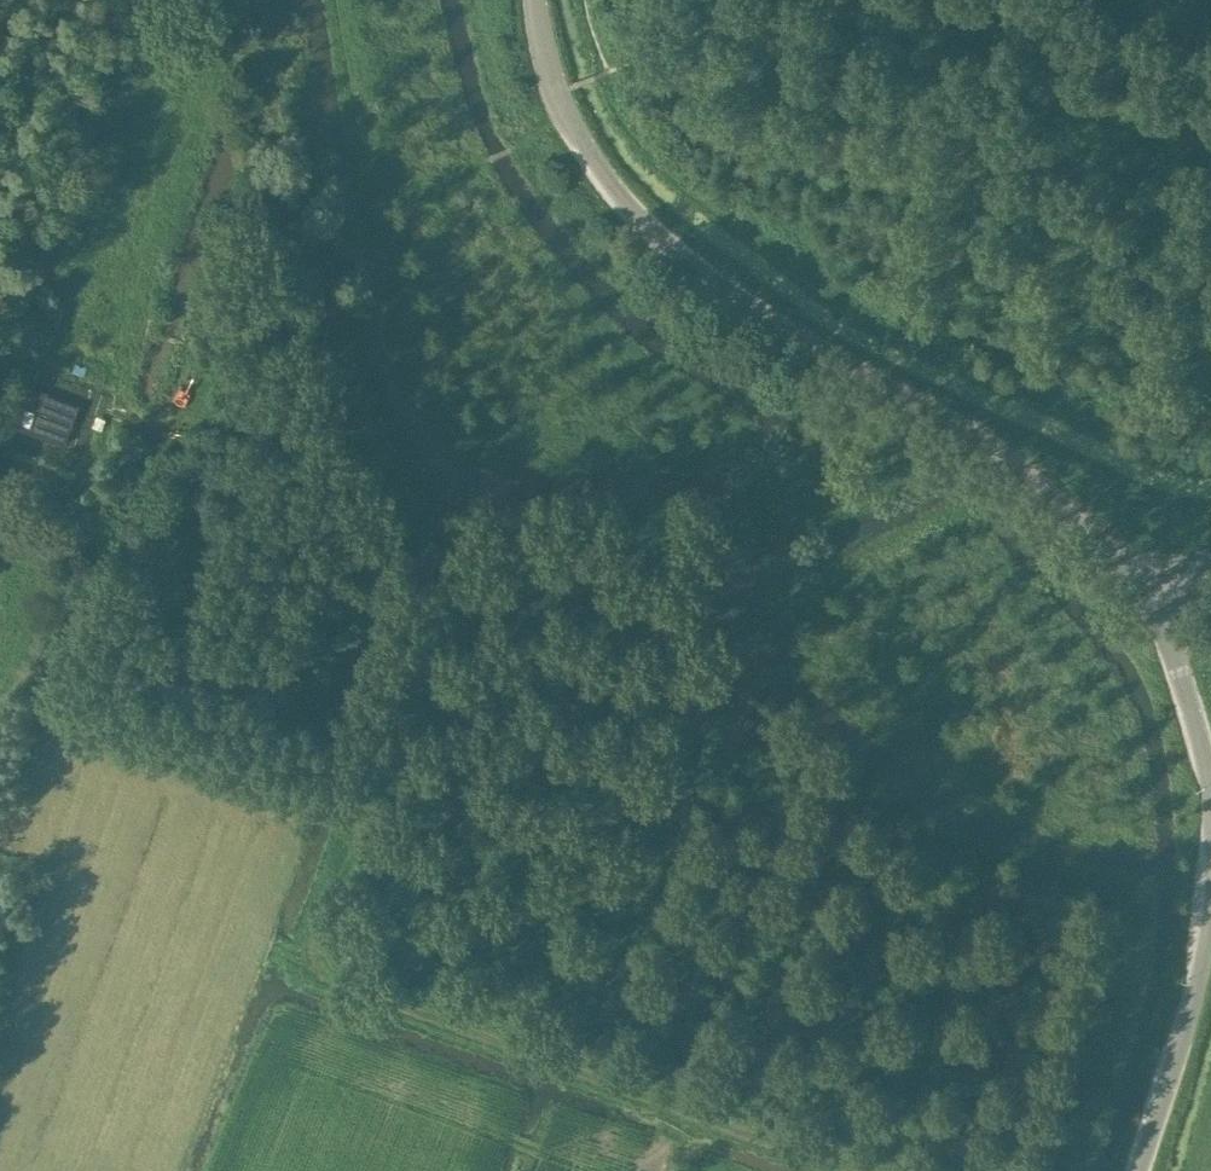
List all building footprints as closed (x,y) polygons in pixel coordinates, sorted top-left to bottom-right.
[(40,432),(63,438),(71,411),(49,404),(52,393),(36,388),(33,399),(21,396),(16,414),(43,422),(40,432)]
